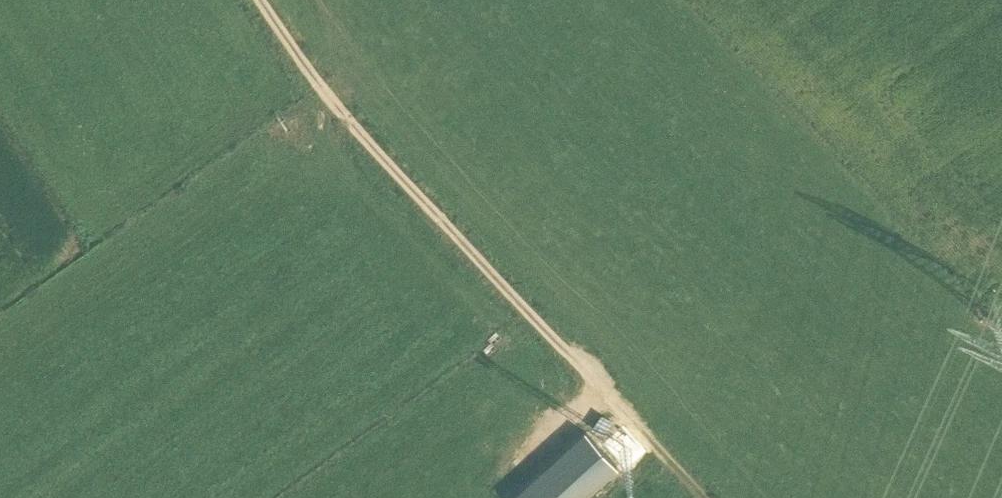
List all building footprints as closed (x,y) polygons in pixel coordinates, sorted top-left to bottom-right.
[(514,491),(522,497),(581,497),(618,463),(583,426),(514,491)]
